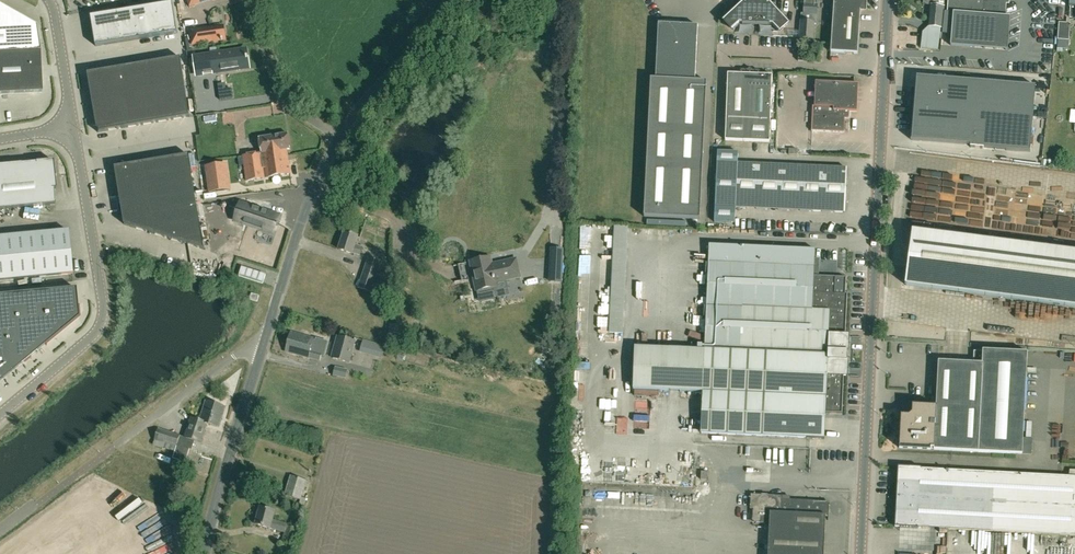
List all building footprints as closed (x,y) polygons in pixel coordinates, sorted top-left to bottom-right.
[(746,0),(745,0),(724,20),(733,29),(739,24),(772,25),(778,31),(787,22),(768,1),(765,3),(764,2),(761,2),(759,1),(757,1),(754,1),(753,1),(752,1),(750,2),(748,2),(746,0)] [(804,13),(802,13),(800,38),(813,38),(814,21),(816,22),(817,4),(815,4),(815,0),(805,0),(804,13)] [(831,52),(857,53),(860,10),(865,10),(865,0),(834,0),(831,52)] [(947,11),(953,12),(956,12),(1005,16),(1006,0),(948,0),(947,11)] [(177,32),(173,3),(91,16),(96,46),(177,32)] [(0,5),(0,94),(42,92),(40,50),(36,26),(0,5)] [(907,5),(904,9),(911,15),(914,10),(907,5)] [(929,26),(937,27),(942,27),(944,6),(931,5),(929,26)] [(956,12),(953,12),(950,45),(1007,50),(1010,16),(1005,16),(956,12)] [(1069,40),(1070,23),(1059,22),(1058,39),(1069,40)] [(707,81),(695,81),(698,25),(658,23),(655,79),(651,79),(644,216),(700,219),(707,81)] [(225,39),(223,25),(213,27),(198,29),(190,30),(192,44),(215,41),(225,39)] [(246,50),(194,57),(197,75),(249,67),(248,60),(248,57),(247,57),(246,50)] [(79,73),(88,130),(194,113),(185,55),(79,73)] [(770,141),(772,75),(727,73),(725,140),(770,141)] [(970,147),(1030,152),(1035,86),(917,76),(911,140),(970,145),(970,147)] [(833,82),(816,81),(814,106),(813,105),(811,130),(844,132),(845,111),(857,112),(858,99),(858,90),(859,83),(833,82)] [(246,180),(290,174),(287,149),(290,149),(288,134),(259,138),(261,153),(243,155),(246,180)] [(738,152),(717,151),(714,222),(734,223),(735,207),(737,163),(738,152)] [(188,155),(115,166),(124,224),(204,249),(202,235),(220,231),(216,205),(197,208),(188,155)] [(0,165),(0,209),(55,204),(55,202),(54,202),(53,189),(56,188),(53,160),(35,162),(21,163),(0,165)] [(216,165),(206,166),(209,192),(220,191),(230,189),(229,182),(227,170),(226,163),(216,165)] [(845,212),(847,168),(737,163),(735,207),(845,212)] [(270,236),(280,216),(252,201),(242,221),(270,236)] [(623,333),(628,227),(614,226),(609,332),(623,333)] [(0,236),(0,280),(72,274),(68,230),(0,236)] [(913,231),(906,284),(1074,306),(1074,252),(913,231)] [(360,255),(362,247),(354,245),(357,236),(344,232),(339,249),(351,253),(352,252),(360,255)] [(847,351),(847,336),(845,335),(844,333),(844,328),(846,326),(846,316),(843,313),(843,311),(847,308),(847,297),(844,293),(834,293),(835,277),(814,276),(816,249),(710,244),(705,349),(634,347),(633,390),(703,392),(701,433),(824,438),(825,412),(837,412),(842,408),(843,375),(846,375),(846,359),(848,360),(848,351),(847,351)] [(549,269),(562,270),(563,249),(550,248),(549,269)] [(371,292),(382,261),(368,257),(358,288),(371,292)] [(520,277),(516,259),(491,264),(490,259),(479,261),(476,260),(470,261),(476,290),(498,285),(498,282),(520,277)] [(239,276),(263,284),(266,274),(242,267),(239,276)] [(77,306),(79,306),(79,305),(77,305),(75,288),(0,295),(0,382),(45,344),(47,345),(46,343),(78,317),(77,306)] [(251,293),(250,299),(257,302),(259,296),(251,293)] [(291,332),(285,352),(308,358),(308,357),(319,360),(322,353),(324,344),(325,344),(326,341),(316,338),(315,340),(313,340),(313,338),(291,332)] [(349,362),(355,341),(338,336),(332,357),(349,362)] [(901,405),(900,447),(1022,454),(1027,352),(972,349),(971,362),(938,361),(936,405),(901,405)] [(346,379),(347,369),(335,366),(333,376),(346,379)] [(199,421),(207,423),(219,427),(225,406),(206,400),(199,421)] [(185,437),(201,442),(207,423),(199,421),(191,418),(185,437)] [(154,440),(155,440),(153,445),(175,451),(172,458),(185,462),(189,449),(177,445),(180,436),(180,435),(158,428),(154,440)] [(921,469),(921,468),(898,466),(895,527),(918,528),(918,527),(1074,535),(1074,477),(921,469)] [(307,502),(308,499),(301,497),(306,480),(291,476),(286,495),(300,499),(299,503),(304,505),(306,501),(307,502)] [(789,500),(789,496),(768,495),(768,494),(754,493),(750,497),(749,505),(750,505),(753,508),(753,518),(751,518),(751,519),(752,519),(755,522),(755,523),(756,523),(756,522),(764,522),(769,528),(768,553),(823,553),(825,516),(828,516),(829,505),(830,505),(826,500),(812,500),(812,501),(789,500)] [(275,511),(260,507),(255,524),(270,528),(270,527),(285,531),(282,541),(293,545),(298,528),(287,525),(287,524),(272,519),(275,511)]
